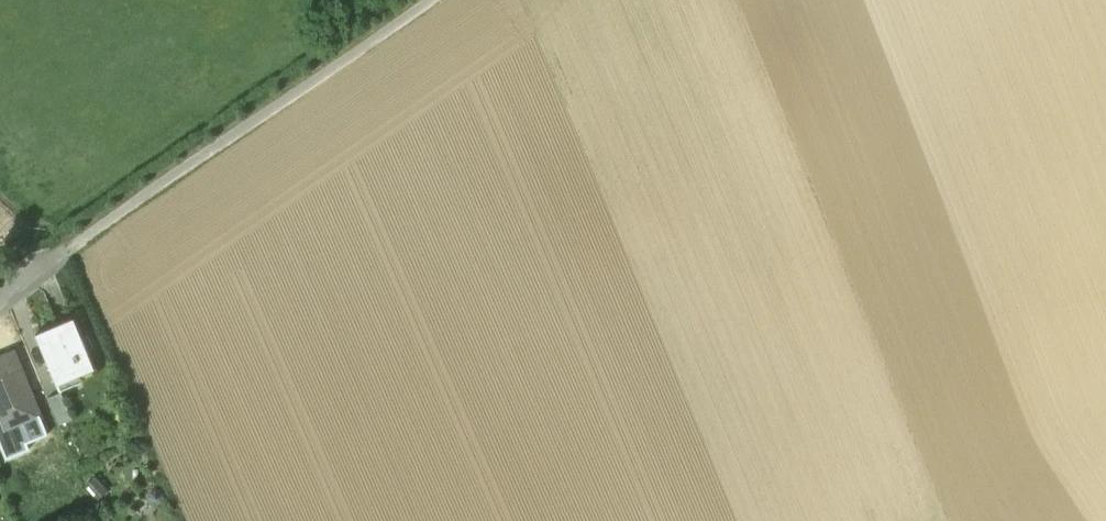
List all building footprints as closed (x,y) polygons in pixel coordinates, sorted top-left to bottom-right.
[(73,317),(35,333),(56,384),(94,368),(73,317)] [(0,355),(0,443),(6,458),(30,449),(28,443),(48,434),(40,415),(41,415),(15,349),(0,355)] [(72,419),(61,392),(48,397),(59,425),(72,419)]
